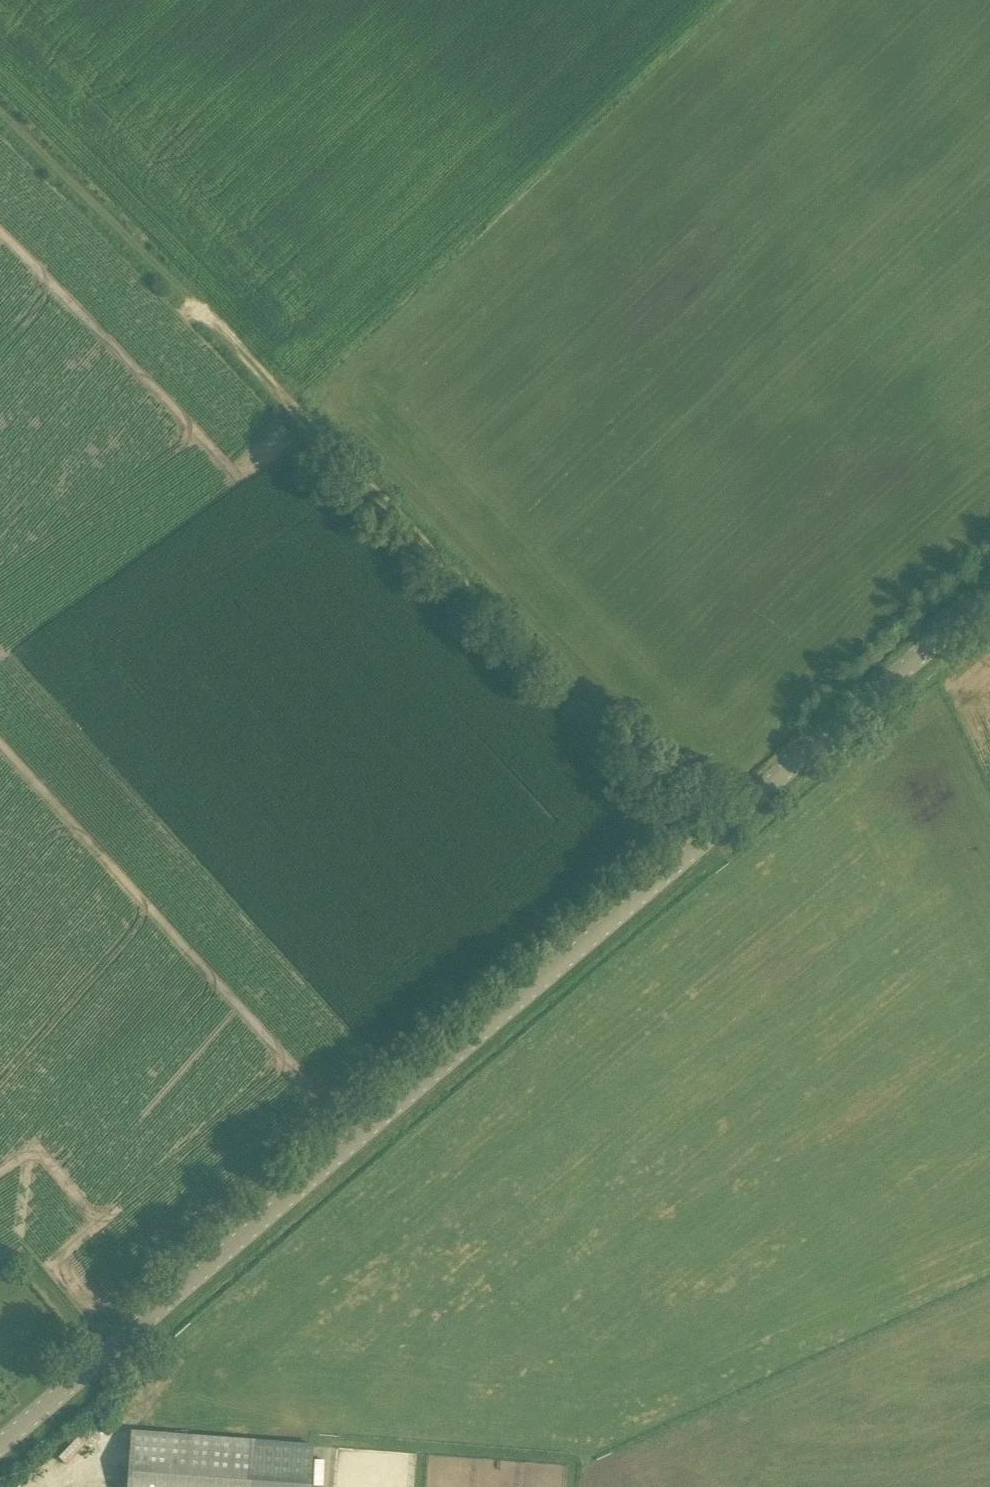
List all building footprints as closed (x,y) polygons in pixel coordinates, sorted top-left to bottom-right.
[(314,1446),(133,1431),(128,1486),(310,1486),(314,1446)]
